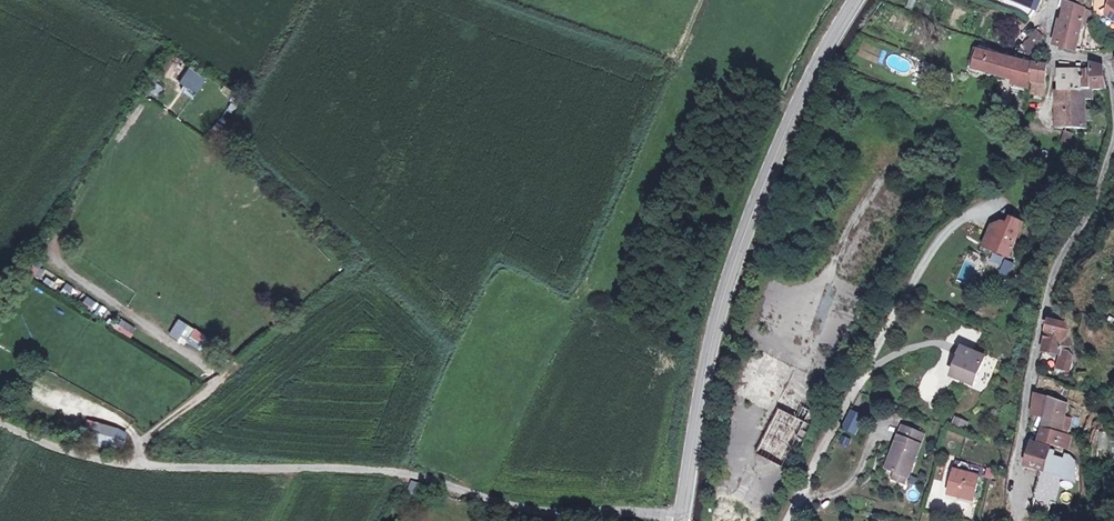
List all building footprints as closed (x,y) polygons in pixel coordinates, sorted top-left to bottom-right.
[(1038,12),(1045,0),(1009,0),(1008,1),(1038,12)] [(1100,19),(1100,23),(1107,22),(1112,5),(1102,2),(1100,19)] [(1059,45),(1076,51),(1087,12),(1088,8),(1070,3),(1059,45)] [(1045,37),(1038,29),(1022,52),(1041,60),(1045,37)] [(1004,75),(1007,60),(1002,59),(1002,56),(994,54),(996,47),(983,42),(979,51),(974,70),(1004,75)] [(1004,75),(1014,77),(1017,62),(1007,60),(1004,75)] [(1071,73),(1071,63),(1062,61),(1059,62),(1060,73),(1071,73)] [(1013,84),(1033,88),(1035,65),(1017,62),(1014,77),(1013,84)] [(1045,89),(1047,65),(1035,62),(1035,65),(1033,88),(1033,95),(1045,97),(1045,89)] [(177,87),(192,98),(206,79),(191,68),(177,87)] [(1087,110),(1087,89),(1083,89),(1070,89),(1061,90),(1062,128),(1087,128),(1087,120),(1093,120),(1093,110),(1087,110)] [(161,114),(167,107),(150,95),(144,103),(161,114)] [(991,250),(1010,257),(1022,221),(1010,217),(1007,224),(1002,226),(1000,222),(990,227),(995,237),(991,250)] [(198,350),(207,336),(168,312),(159,327),(198,350)] [(1067,322),(1055,318),(1049,350),(1067,355),(1065,369),(1078,372),(1082,356),(1069,352),(1074,328),(1066,325),(1067,322)] [(771,411),(792,364),(755,348),(734,393),(771,411)] [(985,355),(961,348),(959,357),(963,358),(957,378),(976,384),(985,355)] [(1094,384),(1087,382),(1084,392),(1091,394),(1094,384)] [(1075,407),(1039,398),(1035,416),(1052,422),(1045,447),(1074,456),(1079,439),(1068,435),(1069,431),(1072,418),(1075,407)] [(795,471),(823,413),(806,406),(801,417),(784,410),(762,456),(795,471)] [(88,417),(84,428),(93,431),(89,441),(121,452),(128,431),(88,417)] [(1082,421),(1072,418),(1069,431),(1079,434),(1082,421)] [(965,425),(955,422),(953,429),(963,432),(965,425)] [(907,479),(919,447),(923,436),(903,428),(899,440),(887,471),(894,474),(905,479),(907,479)] [(844,445),(855,449),(862,433),(850,429),(844,445)] [(1039,451),(1033,473),(1049,476),(1043,504),(1060,508),(1067,480),(1079,483),(1079,468),(1076,463),(1070,461),(1054,456),(1055,455),(1039,451)] [(979,476),(957,470),(950,495),(974,500),(979,476)] [(903,485),(905,479),(894,474),(892,480),(903,485)] [(419,497),(422,485),(411,482),(408,495),(419,497)]
